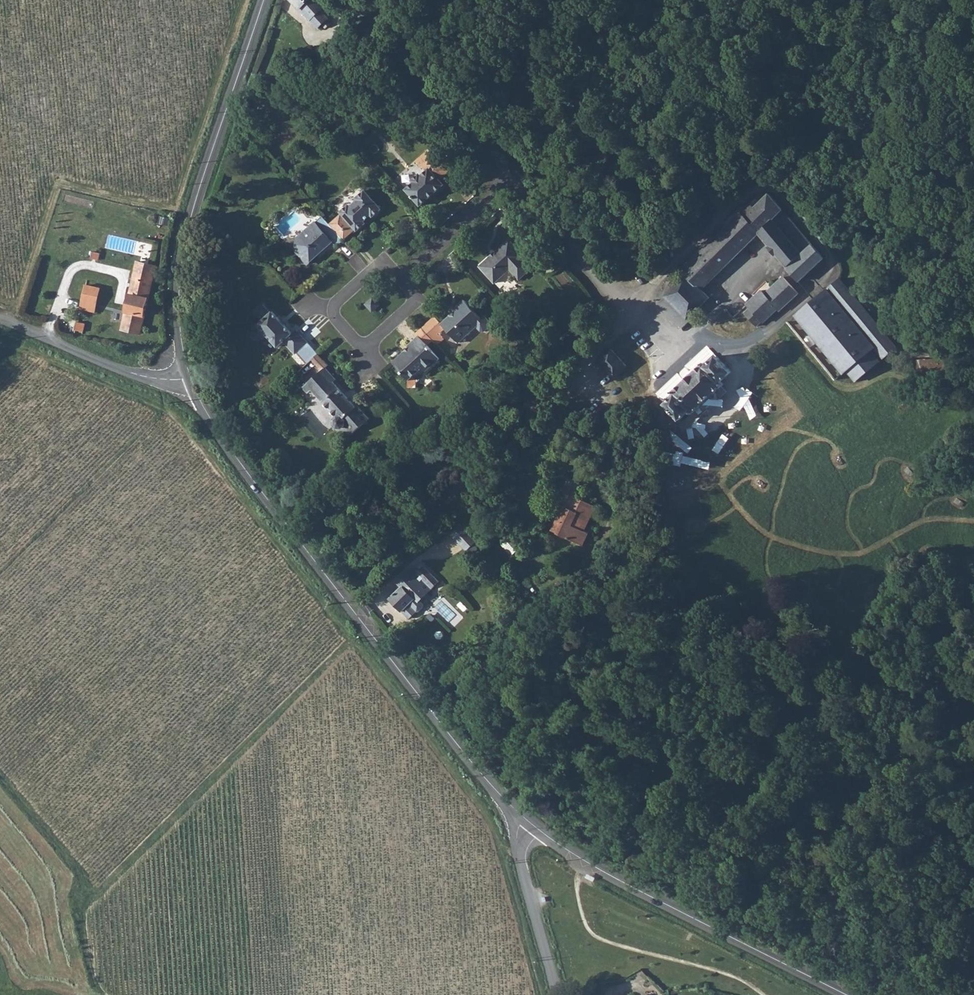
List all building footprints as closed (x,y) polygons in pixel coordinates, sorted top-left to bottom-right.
[(318,28),(322,24),(327,28),(332,24),(328,19),(329,18),(322,9),(326,6),(320,0),(292,0),(318,28)] [(301,98),(290,91),(284,101),(297,107),(301,98)] [(414,180),(405,188),(419,204),(443,183),(440,178),(450,169),(431,147),(418,158),(427,168),(422,173),(420,172),(413,178),(414,180)] [(342,213),(330,223),(343,238),(362,221),(361,220),(370,213),(371,215),(380,207),(364,189),(354,196),(356,198),(348,204),(347,203),(339,209),(342,213)] [(665,297),(688,320),(712,296),(705,287),(714,279),(757,235),(772,219),(784,232),(803,252),(787,267),(799,280),(823,257),(812,243),(794,223),(769,193),(745,216),(741,212),(682,272),(685,276),(665,297)] [(330,223),(323,215),(304,231),(297,237),(295,243),(296,249),(307,263),(333,241),(335,245),(344,239),(343,238),(330,223)] [(772,219),(757,235),(787,267),(803,252),(784,232),(772,219)] [(508,239),(479,266),(493,281),(508,268),(517,278),(530,268),(520,257),(522,256),(508,239)] [(155,266),(136,261),(133,275),(135,275),(122,330),(139,334),(155,266)] [(839,277),(795,315),(843,372),(846,369),(855,380),(880,359),(878,357),(881,355),(883,357),(897,345),(839,277)] [(744,315),(756,327),(761,322),(763,324),(777,311),(779,312),(797,295),(782,278),(764,295),(760,292),(746,306),(750,310),(744,315)] [(87,279),(86,285),(97,288),(99,281),(87,279)] [(97,288),(86,285),(81,309),(93,311),(97,288)] [(118,294),(116,301),(127,304),(129,297),(118,294)] [(433,341),(436,344),(443,338),(439,334),(445,328),(458,342),(476,325),(480,330),(484,330),(490,324),(490,321),(484,314),(481,317),(463,299),(452,309),(453,311),(440,322),(434,316),(421,327),(433,341)] [(294,353),(304,364),(309,359),(316,353),(296,329),(292,331),(274,311),(270,311),(264,304),(255,311),(262,319),(252,328),(254,330),(251,333),(253,337),(257,340),(261,338),(262,338),(267,335),(277,346),(284,339),(290,345),(288,348),(293,353),(294,353)] [(77,322),(76,330),(84,332),(86,323),(77,322)] [(421,327),(414,333),(417,337),(408,345),(410,348),(393,363),(409,381),(408,390),(416,391),(417,383),(413,378),(421,370),(425,373),(439,361),(426,347),(433,341),(421,327)] [(612,350),(600,362),(615,377),(627,365),(612,350)] [(316,353),(309,359),(316,367),(323,360),(317,352),(316,353)] [(692,414),(695,411),(722,386),(723,385),(721,381),(731,372),(716,355),(706,365),(703,363),(672,392),(674,395),(664,404),(680,420),(690,411),(692,414)] [(323,360),(316,367),(320,371),(302,386),(309,393),(313,390),(337,417),(334,420),(334,424),(337,428),(341,427),(344,425),(350,432),(368,417),(357,403),(354,405),(333,380),(335,378),(325,366),(328,364),(323,360)] [(565,490),(559,503),(569,508),(562,521),(565,522),(559,534),(583,545),(588,533),(580,529),(583,523),(587,525),(596,505),(565,490)] [(426,567),(419,573),(428,582),(434,577),(426,567)] [(428,582),(419,573),(415,568),(399,583),(402,587),(391,598),(410,619),(417,613),(410,604),(415,601),(416,603),(424,598),(427,601),(431,598),(428,593),(440,583),(434,577),(428,582)]
